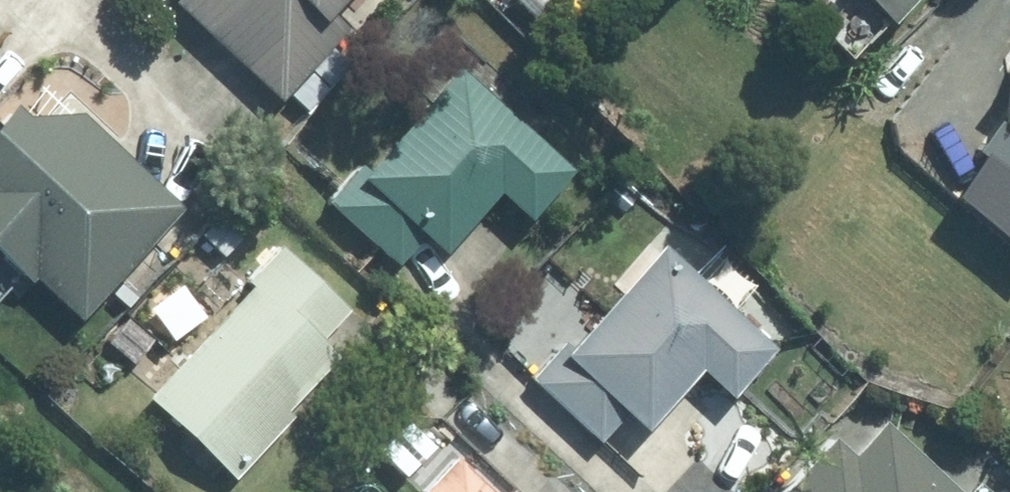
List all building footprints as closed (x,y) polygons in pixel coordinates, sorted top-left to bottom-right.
[(188,2),(176,14),(278,114),(289,102),(306,120),(351,72),(333,54),(346,39),(330,24),(353,0),(186,0),(188,2)] [(841,2),(888,45),(923,7),(916,0),(843,0),(841,2)] [(363,171),(325,212),(396,276),(420,249),(439,266),(496,202),(528,231),(573,180),(461,80),(371,179),(363,171)] [(1001,103),(1009,109),(1009,90),(1001,103)] [(28,299),(33,293),(77,333),(184,220),(87,128),(21,130),(12,122),(0,134),(0,272),(28,299)] [(1009,193),(1009,147),(997,137),(975,166),(1009,193)] [(197,247),(174,270),(193,288),(216,265),(197,247)] [(318,351),(347,321),(279,257),(246,292),(254,300),(149,413),(232,491),(293,428),(287,422),(337,369),(318,351)] [(731,316),(753,292),(721,262),(695,291),(661,260),(575,353),(566,344),(527,386),(600,452),(624,426),(644,444),(699,383),(728,410),(777,358),(731,316)] [(131,328),(108,349),(129,371),(151,350),(131,328)] [(336,491),(372,491),(420,445),(402,427),(336,491)] [(885,429),(853,464),(835,448),(792,491),(950,491),(885,429)] [(456,470),(436,491),(480,491),(456,470)]
